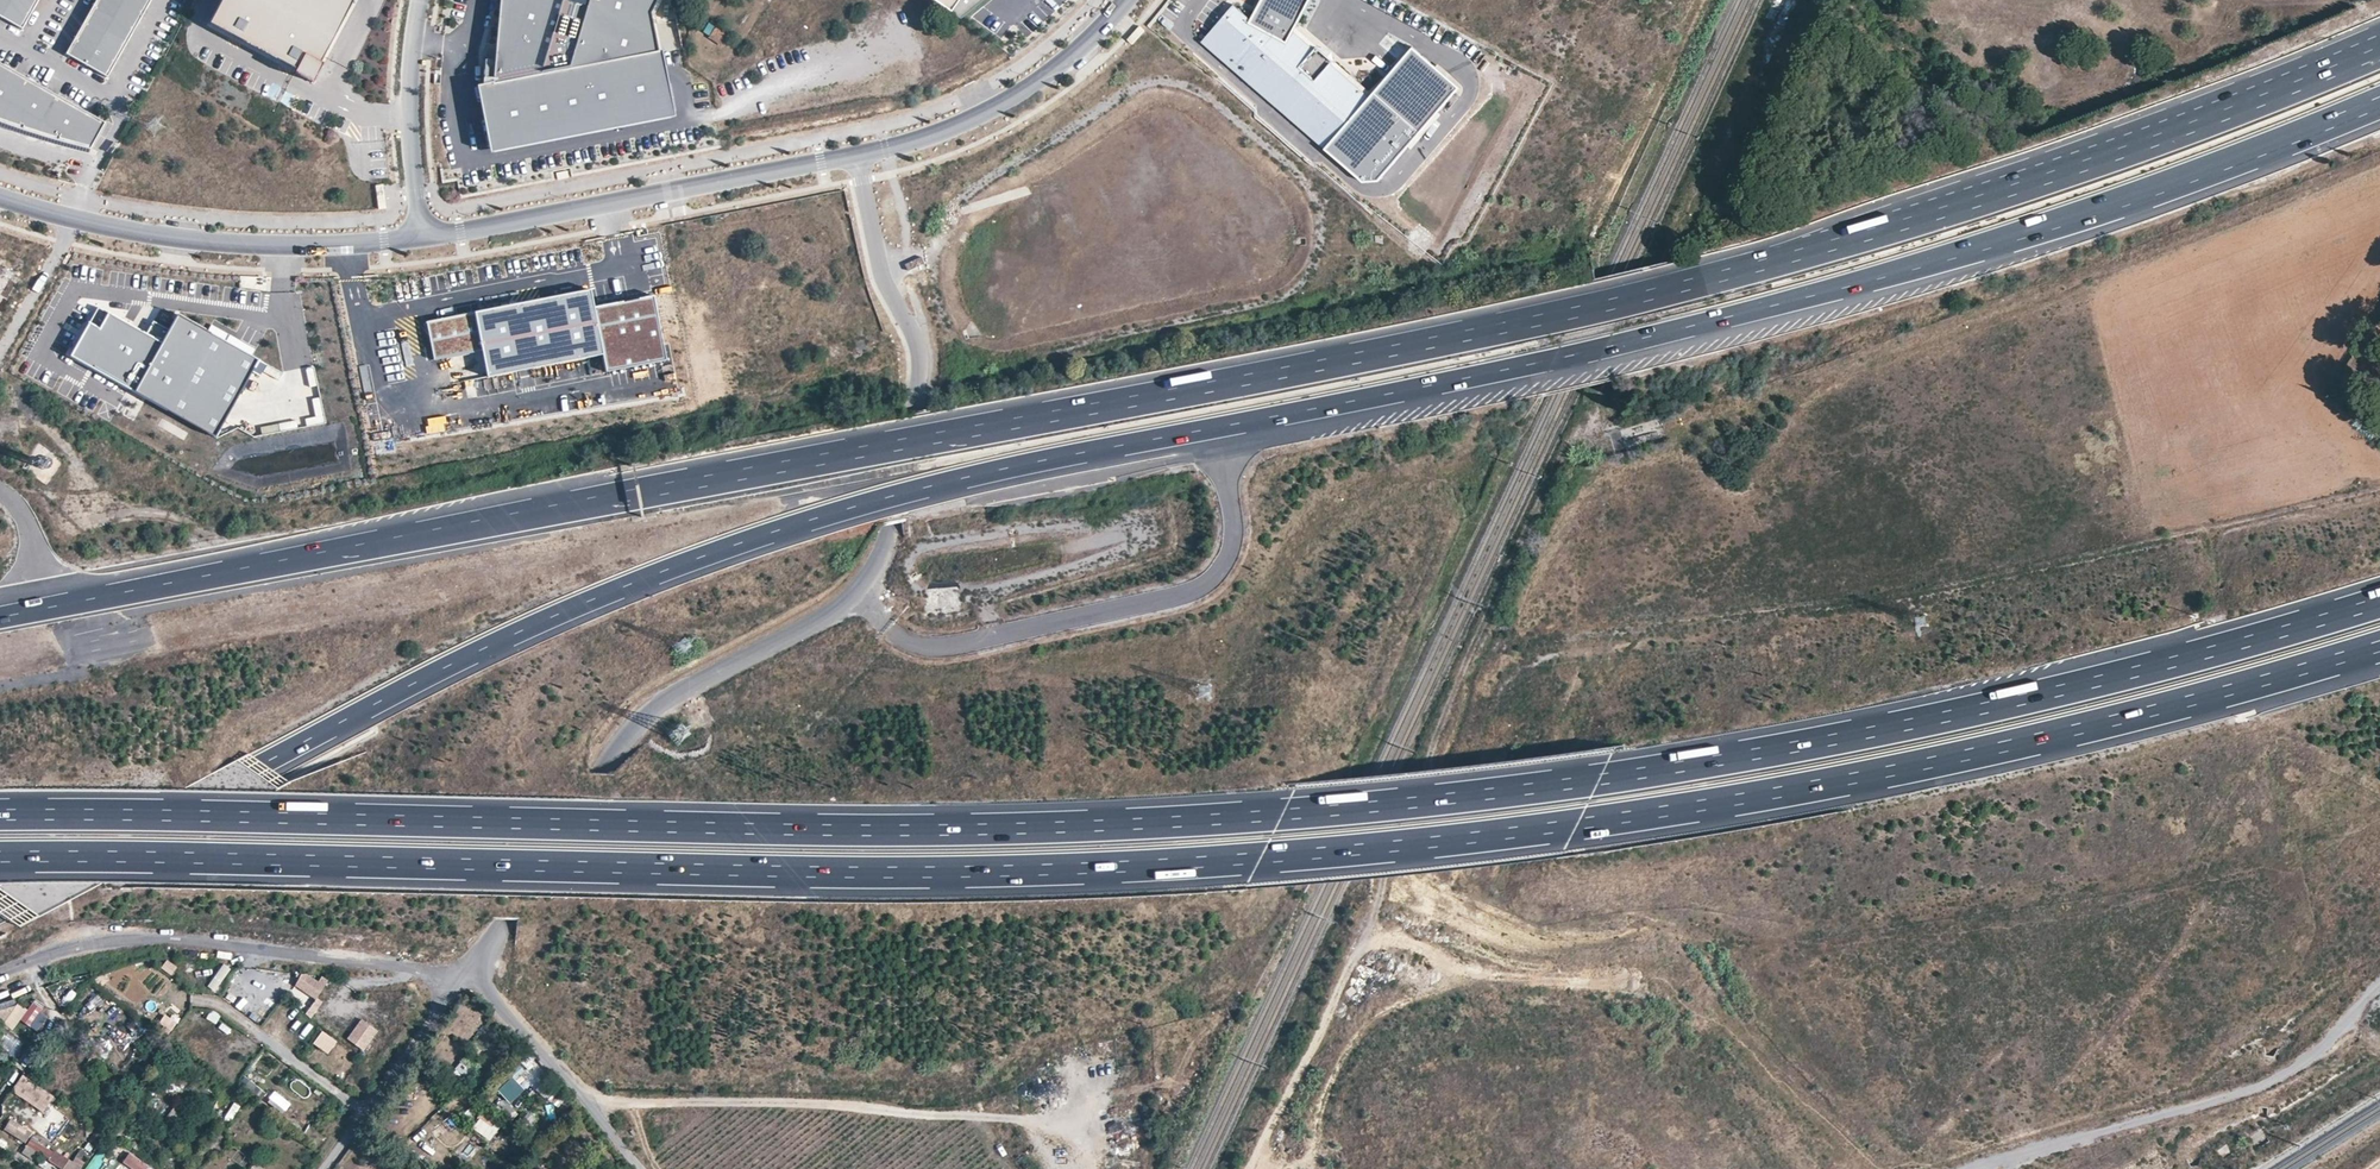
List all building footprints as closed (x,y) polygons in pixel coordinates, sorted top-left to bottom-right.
[(39,0),(0,0),(0,16),(22,29),(39,0)] [(94,6),(84,22),(75,38),(66,54),(86,65),(107,77),(117,61),(126,45),(135,29),(144,13),(151,0),(97,0),(94,6)] [(314,83),(324,65),(321,63),(355,0),(224,0),(211,24),(297,70),(295,73),(314,83)] [(476,88),(489,152),(674,116),(652,15),(660,0),(498,0),(491,83),(476,88)] [(950,13),(950,12),(960,19),(983,0),(931,0),(950,13)] [(1207,46),(1357,179),(1373,178),(1455,88),(1410,48),(1368,95),(1297,29),(1310,0),(1263,0),(1251,22),(1238,8),(1207,46)] [(17,129),(35,134),(53,140),(90,150),(106,123),(57,95),(9,68),(0,63),(0,122),(17,129)] [(386,208),(383,184),(375,185),(378,209),(386,208)] [(257,285),(257,276),(240,276),(240,284),(257,285)] [(591,289),(427,321),(434,360),(484,351),(488,376),(589,357),(603,354),(607,371),(667,360),(654,295),(595,306),(591,289)] [(146,332),(97,305),(70,356),(219,439),(263,360),(179,313),(170,329),(152,320),(146,332)] [(315,416),(305,418),(307,426),(325,423),(320,397),(312,399),(315,416)] [(296,420),(261,427),(262,435),(298,427),(296,420)] [(54,465),(54,463),(53,459),(51,457),(49,456),(47,456),(45,456),(43,457),(41,460),(40,463),(41,465),(42,467),(44,469),(47,470),(50,469),(52,467),(54,465)] [(167,960),(162,968),(172,975),(177,968),(167,960)] [(1364,989),(1374,969),(1366,964),(1355,984),(1364,989)] [(295,984),(316,998),(328,982),(322,977),(318,982),(308,975),(298,974),(296,976),(299,978),(295,984)] [(235,983),(225,996),(235,1003),(245,991),(235,983)] [(259,1016),(266,1003),(253,996),(246,1009),(259,1016)] [(317,1009),(322,1002),(316,998),(311,1005),(317,1009)] [(34,1001),(22,1018),(37,1029),(48,1015),(41,1010),(42,1008),(34,1001)] [(27,1008),(20,1002),(0,1009),(0,1019),(12,1028),(27,1008)] [(175,1019),(181,1011),(171,1003),(165,1011),(175,1019)] [(317,1009),(311,1005),(304,1015),(310,1019),(317,1009)] [(164,1014),(159,1024),(172,1030),(177,1021),(164,1014)] [(353,1042),(367,1023),(362,1019),(348,1039),(353,1042)] [(367,1023),(353,1042),(364,1050),(378,1030),(367,1023)] [(327,1050),(336,1038),(322,1027),(313,1039),(327,1050)] [(485,1043),(492,1032),(486,1028),(480,1040),(485,1043)] [(15,1056),(23,1044),(9,1033),(0,1044),(15,1056)] [(109,1047),(101,1041),(97,1047),(105,1053),(109,1047)] [(93,1053),(101,1059),(105,1053),(97,1047),(93,1053)] [(96,1066),(101,1059),(93,1053),(88,1059),(96,1066)] [(464,1079),(470,1068),(459,1063),(454,1073),(464,1079)] [(508,1103),(525,1090),(517,1080),(526,1073),(521,1067),(496,1087),(508,1103)] [(54,1095),(22,1072),(11,1088),(43,1111),(54,1095)] [(247,1076),(241,1082),(254,1094),(260,1088),(247,1076)] [(276,1090),(266,1102),(282,1114),(291,1103),(276,1090)] [(184,1109),(176,1103),(167,1116),(175,1122),(184,1109)] [(440,1124),(445,1132),(457,1125),(448,1108),(440,1113),(445,1121),(440,1124)] [(473,1127),(490,1141),(501,1127),(484,1114),(473,1127)] [(4,1128),(26,1141),(33,1130),(11,1117),(4,1128)] [(54,1149),(32,1137),(28,1143),(50,1156),(54,1149)] [(37,1152),(27,1145),(21,1153),(31,1160),(37,1152)] [(65,1168),(81,1168),(86,1162),(76,1155),(73,1160),(57,1149),(50,1159),(65,1168)] [(128,1156),(141,1168),(147,1164),(134,1150),(128,1156)] [(256,1160),(250,1168),(263,1168),(264,1167),(256,1160)]
